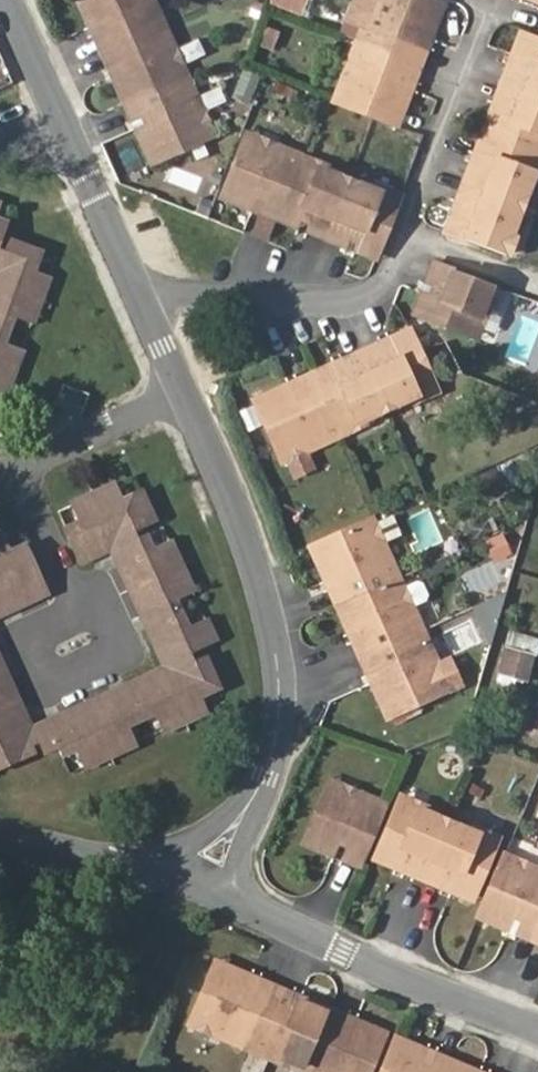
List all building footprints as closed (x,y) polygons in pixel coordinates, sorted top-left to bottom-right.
[(95,22),(86,0),(76,0),(87,25),(95,22)] [(158,23),(148,0),(86,0),(95,22),(102,19),(109,16),(112,24),(104,27),(99,29),(106,46),(158,23)] [(167,19),(159,0),(148,0),(158,23),(167,19)] [(304,10),(307,0),(273,0),(304,10)] [(427,34),(439,0),(354,0),(346,21),(366,29),(362,39),(418,59),(424,43),(421,42),(416,40),(418,30),(424,33),(427,34)] [(434,36),(446,2),(440,0),(439,0),(427,34),(434,36)] [(102,19),(104,27),(112,24),(109,16),(102,19)] [(190,72),(191,72),(167,19),(158,23),(183,75),(190,72)] [(130,98),(183,75),(158,23),(106,46),(114,63),(120,60),(127,57),(130,64),(123,67),(117,70),(130,98)] [(91,32),(99,49),(106,46),(99,29),(91,32)] [(517,29),(509,52),(519,55),(526,33),(517,29)] [(421,42),(424,33),(418,30),(416,40),(421,42)] [(526,33),(519,55),(527,58),(524,66),(516,63),(508,86),(537,97),(537,37),(526,33)] [(330,96),(338,99),(362,39),(353,35),(330,96)] [(407,85),(404,84),(397,81),(400,71),(407,74),(411,76),(418,59),(362,39),(338,99),(376,114),(393,121),(407,85)] [(424,62),(430,46),(424,43),(418,59),(424,62)] [(107,67),(114,63),(106,46),(99,49),(107,67)] [(516,63),(524,66),(527,58),(519,55),(516,63)] [(120,60),(123,67),(130,64),(127,57),(120,60)] [(411,76),(418,79),(424,62),(418,59),(411,76)] [(516,63),(507,60),(498,82),(508,86),(516,63)] [(110,73),(122,102),(130,98),(117,70),(110,73)] [(263,76),(247,70),(237,96),(253,102),(263,76)] [(397,81),(404,84),(407,74),(400,71),(397,81)] [(210,136),(219,132),(191,72),(190,72),(183,75),(210,136)] [(157,159),(210,136),(183,75),(130,98),(137,114),(138,113),(145,110),(148,119),(142,122),(141,122),(157,159)] [(498,82),(491,99),(502,102),(508,86),(498,82)] [(393,121),(401,124),(414,87),(407,85),(393,121)] [(507,113),(500,110),(490,133),(537,152),(537,97),(508,86),(502,102),(510,105),(507,113)] [(129,118),(137,114),(130,98),(122,102),(129,118)] [(500,110),(507,113),(510,105),(502,102),(500,110)] [(500,110),(490,107),(480,129),(490,133),(500,110)] [(138,113),(142,122),(148,119),(145,110),(138,113)] [(133,126),(150,162),(157,159),(141,122),(133,126)] [(301,160),(304,151),(248,129),(244,138),(301,160)] [(480,129),(473,149),(483,153),(490,133),(480,129)] [(530,179),(537,157),(537,152),(490,133),(483,153),(490,156),(487,163),(480,160),(472,182),(522,201),(526,191),(530,179)] [(263,205),(280,212),(301,160),(244,138),(223,190),(255,203),(258,196),(262,187),(270,190),(266,199),(263,205)] [(330,171),(333,162),(304,151),(301,160),(330,171)] [(480,160),(487,163),(490,156),(483,153),(480,160)] [(470,156),(462,178),(472,182),(480,160),(470,156)] [(537,183),(537,157),(530,179),(537,183)] [(312,213),(309,223),(331,231),(351,179),(339,175),(330,171),(301,160),(280,212),(301,220),(305,211),(312,213)] [(354,173),(342,168),(339,175),(351,179),(354,173)] [(362,183),(364,177),(354,173),(351,179),(362,183)] [(400,188),(374,178),(370,187),(397,197),(400,188)] [(462,178),(454,197),(464,201),(472,182),(462,178)] [(370,187),(362,183),(351,179),(331,231),(350,238),(353,230),(361,233),(357,241),(376,248),(397,197),(370,187)] [(511,231),(518,211),(522,201),(472,182),(464,201),(471,203),(468,211),(462,208),(453,232),(504,251),(511,231)] [(258,196),(266,199),(270,190),(262,187),(258,196)] [(252,209),(255,203),(223,190),(220,197),(252,209)] [(527,203),(530,193),(526,191),(522,201),(527,203)] [(464,201),(462,208),(468,211),(471,203),(464,201)] [(518,211),(524,213),(527,203),(522,201),(518,211)] [(451,204),(442,228),(453,232),(462,208),(451,204)] [(260,212),(278,219),(280,212),(263,205),(260,212)] [(301,220),(309,223),(312,213),(305,211),(301,220)] [(278,219),(298,227),(301,220),(280,212),(278,219)] [(309,223),(306,230),(328,238),(331,231),(309,223)] [(361,233),(353,230),(350,238),(357,241),(361,233)] [(328,238),(347,245),(350,238),(331,231),(328,238)] [(504,251),(512,254),(519,234),(511,231),(504,251)] [(3,343),(13,317),(17,307),(35,313),(46,284),(30,278),(33,269),(39,250),(9,240),(4,249),(0,262),(0,271),(5,273),(0,288),(0,352),(3,343)] [(373,257),(376,248),(357,241),(354,250),(373,257)] [(430,263),(423,283),(433,287),(440,266),(430,263)] [(438,298),(429,295),(420,318),(471,338),(482,310),(491,286),(440,266),(433,287),(441,289),(438,298)] [(46,284),(49,275),(33,269),(30,278),(46,284)] [(433,287),(429,295),(438,298),(441,289),(433,287)] [(420,292),(411,314),(420,318),(429,295),(420,292)] [(13,317),(32,324),(35,313),(17,307),(13,317)] [(471,338),(479,341),(490,313),(482,310),(471,338)] [(408,326),(386,337),(390,344),(412,334),(408,326)] [(397,404),(407,399),(434,387),(419,352),(412,334),(390,344),(391,346),(395,353),(386,357),(383,349),(382,347),(363,356),(386,409),(397,404)] [(382,347),(379,340),(360,349),(363,356),(382,347)] [(22,350),(3,343),(0,352),(18,360),(22,350)] [(391,346),(383,349),(386,357),(395,353),(391,346)] [(360,349),(340,358),(343,364),(363,356),(360,349)] [(4,396),(18,360),(0,352),(0,394),(4,396)] [(376,413),(386,409),(363,356),(343,364),(344,368),(347,374),(340,377),(337,371),(336,368),(313,378),(337,431),(365,418),(376,413)] [(333,362),(310,372),(313,378),(336,368),(333,362)] [(344,368),(337,371),(340,377),(347,374),(344,368)] [(310,372),(294,379),(297,386),(313,378),(310,372)] [(290,389),(255,404),(280,457),(337,431),(313,378),(297,386),(299,389),(302,396),(294,400),(292,392),(290,389)] [(287,381),(253,397),(255,404),(290,389),(287,381)] [(407,399),(411,409),(438,396),(434,387),(407,399)] [(299,389),(292,392),(294,400),(302,396),(299,389)] [(68,409),(70,403),(56,399),(54,405),(68,409)] [(388,414),(399,409),(397,404),(386,409),(388,414)] [(376,413),(378,418),(388,414),(386,409),(376,413)] [(337,431),(340,439),(370,426),(365,418),(337,431)] [(280,457),(282,465),(340,439),(337,431),(280,457)] [(123,498),(116,482),(106,487),(113,503),(123,498)] [(132,530),(153,522),(139,491),(123,498),(113,503),(106,487),(78,500),(85,517),(77,521),(64,526),(77,555),(104,544),(99,533),(117,525),(121,534),(132,530)] [(78,500),(69,504),(77,521),(85,517),(78,500)] [(400,575),(374,517),(367,520),(392,578),(400,575)] [(344,584),(335,587),(341,601),(392,578),(367,520),(314,543),(330,580),(332,579),(339,575),(344,584)] [(2,683),(0,684),(0,696),(1,697),(7,694),(20,725),(14,727),(20,738),(26,735),(30,745),(39,741),(35,731),(153,678),(157,687),(175,680),(171,670),(192,660),(188,652),(178,656),(174,646),(161,652),(114,547),(135,538),(132,530),(121,534),(117,525),(99,533),(104,544),(77,555),(81,564),(106,553),(157,665),(30,722),(0,657),(0,679),(2,683)] [(6,532),(0,535),(0,549),(2,554),(12,550),(6,532)] [(186,624),(175,599),(171,592),(188,583),(171,545),(151,553),(148,545),(143,534),(135,538),(114,547),(161,652),(174,646),(178,656),(188,652),(215,642),(208,626),(190,633),(186,624)] [(171,545),(168,537),(148,545),(151,553),(171,545)] [(305,547),(322,584),(330,580),(314,543),(305,547)] [(14,599),(10,593),(23,588),(26,593),(41,587),(23,545),(12,550),(2,554),(0,549),(0,605),(14,599)] [(332,579),(335,587),(344,584),(339,575),(332,579)] [(425,632),(400,575),(392,578),(418,636),(425,632)] [(372,634),(363,638),(358,640),(366,660),(418,636),(392,578),(341,601),(354,632),(360,630),(369,625),(372,634)] [(175,599),(192,591),(188,583),(171,592),(175,599)] [(45,594),(41,587),(26,593),(23,588),(10,593),(14,599),(0,605),(0,616),(45,594)] [(335,587),(326,591),(332,605),(341,601),(335,587)] [(332,605),(345,637),(354,632),(341,601),(332,605)] [(208,626),(203,616),(186,624),(190,633),(208,626)] [(360,630),(363,638),(372,634),(369,625),(360,630)] [(443,693),(451,689),(425,632),(418,636),(443,693)] [(513,633),(499,681),(528,690),(537,654),(537,640),(513,633)] [(392,715),(443,693),(418,636),(366,660),(371,673),(373,672),(381,669),(385,677),(377,681),(376,681),(392,715)] [(358,640),(349,644),(358,663),(366,660),(358,640)] [(170,727),(199,714),(191,696),(201,692),(216,686),(203,655),(192,660),(171,670),(175,680),(157,687),(153,678),(35,731),(39,741),(43,753),(55,747),(59,755),(72,749),(82,744),(90,763),(127,747),(118,728),(129,723),(152,713),(161,708),(170,727)] [(358,663),(363,677),(371,673),(366,660),(358,663)] [(373,672),(377,681),(385,677),(381,669),(373,672)] [(382,720),(392,715),(376,681),(367,685),(382,720)] [(199,714),(208,710),(201,692),(191,696),(199,714)] [(34,752),(30,745),(26,735),(20,738),(14,727),(20,725),(7,694),(1,697),(0,696),(0,767),(34,752)] [(152,713),(160,732),(170,727),(161,708),(152,713)] [(127,747),(137,743),(129,723),(118,728),(127,747)] [(80,768),(90,763),(82,744),(72,749),(80,768)] [(382,807),(386,798),(329,775),(325,785),(382,807)] [(347,837),(343,846),(341,852),(360,860),(382,807),(325,785),(303,837),(334,849),(336,843),(339,835),(347,837)] [(424,811),(428,801),(401,790),(397,799),(424,811)] [(412,851),(409,857),(408,860),(428,868),(447,820),(435,815),(424,811),(397,799),(377,847),(400,857),(402,854),(404,848),(412,851)] [(450,815),(437,809),(435,815),(447,820),(450,815)] [(458,818),(450,815),(447,820),(455,823),(458,818)] [(500,830),(471,819),(468,828),(496,840),(500,830)] [(455,823),(447,820),(428,868),(446,876),(447,873),(450,867),(458,870),(456,876),(454,879),(475,887),(496,840),(468,828),(455,823)] [(336,843),(343,846),(347,837),(339,835),(336,843)] [(301,843),(331,857),(334,849),(303,837),(301,843)] [(373,859),(395,868),(400,857),(377,847),(373,859)] [(402,854),(409,857),(412,851),(404,848),(402,854)] [(503,848),(499,857),(537,872),(537,862),(503,848)] [(357,867),(360,860),(341,852),(338,859),(357,867)] [(517,917),(515,923),(533,931),(537,920),(537,872),(499,857),(479,908),(508,920),(510,914),(513,906),(520,910),(517,917)] [(408,860),(403,872),(423,880),(428,868),(408,860)] [(447,873),(456,876),(458,870),(450,867),(447,873)] [(423,880),(441,887),(446,876),(428,868),(423,880)] [(450,891),(470,900),(475,887),(454,879),(450,891)] [(510,914),(517,917),(520,910),(513,906),(510,914)] [(475,917),(505,928),(508,920),(479,908),(475,917)] [(515,923),(512,931),(530,938),(533,931),(515,923)] [(249,981),(253,973),(217,959),(214,967),(249,981)] [(249,981),(214,967),(194,1020),(251,1044),(273,992),(257,985),(256,989),(253,997),(243,993),(247,986),(249,981)] [(273,992),(277,984),(260,977),(257,985),(273,992)] [(291,1000),(295,991),(277,984),(273,992),(291,1000)] [(256,989),(247,986),(243,993),(253,997),(256,989)] [(288,1007),(291,1000),(273,992),(251,1044),(308,1068),(329,1016),(300,1004),(297,1010),(294,1018),(285,1015),(288,1007)] [(333,1007),(303,995),(300,1004),(329,1016),(333,1007)] [(297,1010),(288,1007),(285,1015),(294,1018),(297,1010)] [(329,1016),(345,1023),(349,1014),(333,1007),(329,1016)] [(319,1071),(370,1071),(384,1039),(354,1026),(352,1032),(348,1042),(339,1037),(343,1028),(345,1023),(329,1016),(308,1068),(319,1071)] [(384,1039),(388,1030),(357,1017),(354,1026),(384,1039)] [(191,1027),(248,1052),(251,1044),(194,1020),(191,1027)] [(339,1037),(348,1042),(352,1032),(343,1028),(339,1037)] [(428,1046),(398,1034),(394,1043),(425,1056),(428,1046)] [(394,1043),(382,1071),(424,1071),(419,1070),(422,1061),(425,1056),(394,1043)] [(248,1052),(295,1071),(306,1071),(308,1068),(251,1044),(248,1052)] [(450,1066),(454,1058),(435,1050),(432,1058),(450,1066)] [(450,1066),(432,1058),(430,1065),(427,1071),(447,1071),(450,1066)] [(482,1069),(454,1058),(450,1066),(464,1071),(480,1071),(482,1069)] [(422,1061),(419,1070),(424,1071),(427,1071),(430,1065),(422,1061)]
